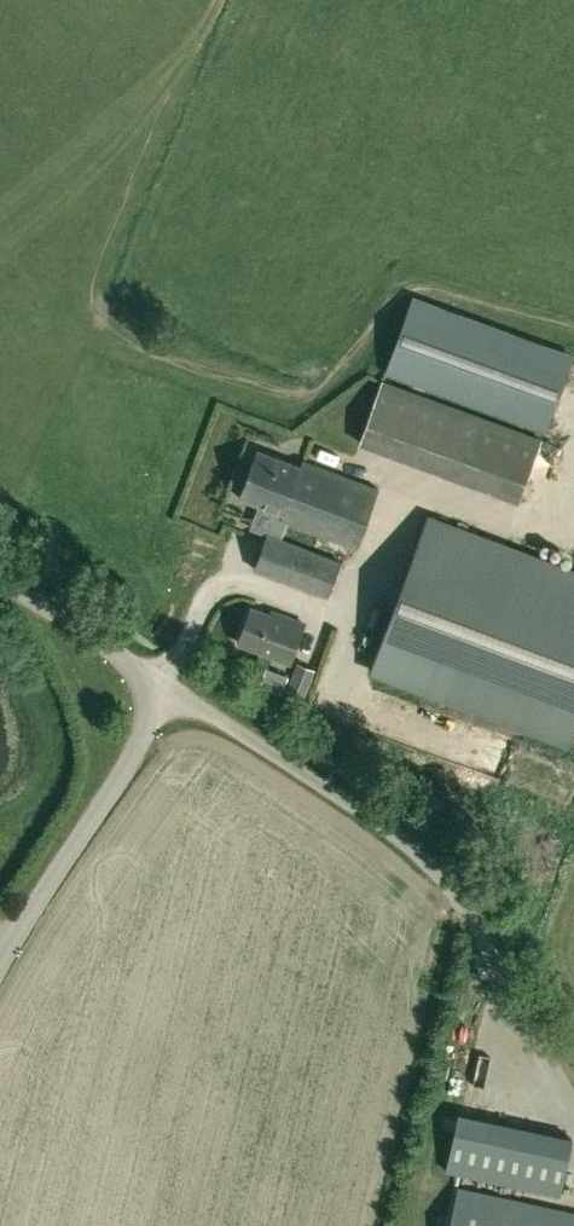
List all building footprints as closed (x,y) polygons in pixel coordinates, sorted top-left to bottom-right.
[(411,300),(385,370),(545,429),(571,358),(411,300)] [(543,438),(381,379),(359,444),(518,503),(543,438)] [(302,466),(259,449),(240,497),(282,513),(279,520),(354,548),(377,488),(304,460),(302,466)] [(445,638),(448,633),(573,680),(573,571),(427,515),(389,618),(445,638)] [(253,569),(327,597),(341,561),(267,532),(253,569)] [(300,632),(249,613),(237,646),(288,665),(300,632)] [(296,664),(285,696),(303,703),(314,670),(296,664)] [(459,1111),(446,1168),(561,1194),(573,1138),(459,1111)] [(492,1193),(484,1225),(573,1225),(573,1211),(492,1193)]
